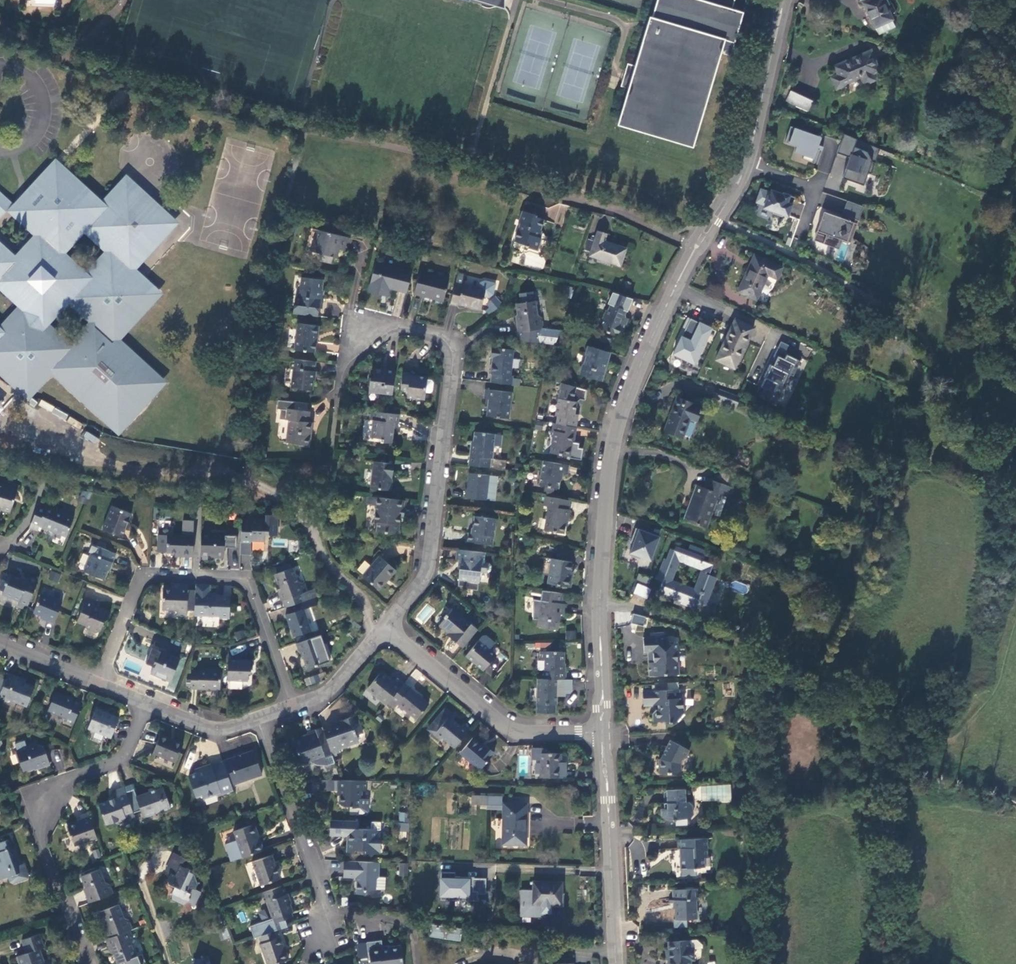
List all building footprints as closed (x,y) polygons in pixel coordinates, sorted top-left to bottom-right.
[(641,65),(630,62),(626,75),(623,85),(633,88),(624,123),(693,144),(721,51),(733,55),(746,12),(734,9),(737,0),(660,0),(641,65)] [(859,1),(863,3),(875,28),(876,27),(879,34),(896,26),(892,19),(893,19),(887,5),(890,4),(888,0),(859,0),(859,1)] [(871,50),(835,66),(838,75),(831,77),(837,90),(846,86),(846,84),(861,77),(864,85),(876,80),(873,74),(880,71),(871,50)] [(815,96),(794,86),(787,100),(809,110),(815,96)] [(821,136),(791,125),(785,141),(797,146),(795,151),(803,155),(802,158),(814,163),(819,149),(817,148),(821,136)] [(881,148),(844,133),(837,152),(850,157),(843,178),(864,185),(868,173),(872,174),(881,148)] [(96,206),(56,170),(19,210),(60,247),(96,206)] [(131,262),(167,222),(127,186),(91,227),(131,262)] [(784,214),(788,216),(795,197),(783,193),(783,194),(776,192),(776,193),(771,191),(771,192),(761,189),(756,202),(765,205),(764,207),(774,211),(773,213),(783,217),(784,214)] [(0,194),(0,218),(12,205),(0,194)] [(535,215),(520,211),(517,222),(518,224),(513,242),(525,246),(525,247),(537,251),(541,238),(535,236),(538,230),(540,228),(543,220),(534,217),(535,215)] [(831,214),(824,211),(817,233),(826,236),(823,243),(839,249),(843,240),(851,243),(859,220),(850,216),(849,220),(831,214)] [(348,237),(319,230),(317,240),(314,239),(311,252),(322,254),(321,261),(332,263),(333,256),(338,257),(340,249),(345,250),(348,237)] [(591,252),(589,256),(620,267),(625,250),(604,242),(606,235),(598,232),(595,242),(590,240),(586,250),(591,252)] [(80,278),(40,241),(4,280),(44,317),(80,278)] [(783,267),(755,254),(739,291),(757,300),(768,275),(777,279),(783,267)] [(150,294),(111,258),(76,297),(116,334),(150,294)] [(844,267),(860,277),(865,267),(850,258),(844,267)] [(391,285),(408,289),(413,268),(376,260),(369,289),(383,293),(386,283),(391,285)] [(444,296),(449,277),(420,270),(415,293),(423,295),(425,292),(444,296)] [(458,272),(451,302),(458,304),(459,303),(482,308),(484,295),(491,296),(495,293),(499,281),(486,278),(481,281),(480,287),(464,283),(466,274),(458,272)] [(297,305),(296,313),(318,316),(319,308),(321,308),(323,297),(320,297),(322,278),(302,276),(300,295),(298,295),(297,305)] [(521,302),(516,303),(519,321),(517,322),(517,331),(516,340),(539,343),(540,328),(543,328),(542,317),(537,313),(536,299),(532,300),(530,290),(519,292),(521,302)] [(623,317),(630,300),(610,294),(607,303),(609,304),(606,311),(606,310),(602,320),(603,320),(600,328),(607,330),(606,333),(615,337),(618,330),(622,332),(627,319),(623,317)] [(25,313),(0,340),(0,363),(28,388),(63,349),(25,313)] [(687,338),(680,335),(672,356),(697,366),(713,327),(687,317),(682,330),(689,333),(687,338)] [(735,368),(754,327),(736,318),(717,359),(735,368)] [(318,326),(296,323),(294,349),(314,351),(316,335),(317,336),(318,326)] [(155,383),(95,328),(60,368),(119,423),(155,383)] [(612,339),(600,335),(599,340),(611,344),(612,339)] [(784,406),(802,360),(786,354),(789,344),(779,340),(757,396),(784,406)] [(492,371),(491,381),(510,383),(512,373),(509,373),(512,349),(492,346),(490,356),(493,356),(491,371),(492,371)] [(604,368),(609,351),(588,346),(585,355),(586,356),(585,363),(584,362),(580,375),(602,380),(605,369),(604,368)] [(314,370),(315,361),(292,359),(292,369),(294,370),(293,383),(312,385),(314,373),(320,374),(320,371),(314,370)] [(392,392),(395,368),(375,366),(374,376),(371,375),(369,388),(392,392)] [(428,378),(428,375),(414,373),(414,371),(404,370),(401,386),(408,388),(408,395),(425,398),(426,390),(428,378)] [(584,399),(586,389),(561,382),(555,415),(557,415),(556,423),(575,426),(576,418),(573,417),(576,401),(579,398),(584,399)] [(512,392),(486,388),(485,397),(490,398),(488,414),(509,418),(512,392)] [(716,398),(727,402),(730,393),(719,389),(716,398)] [(727,402),(737,406),(740,397),(730,393),(727,402)] [(678,396),(666,427),(684,434),(690,417),(697,420),(702,408),(694,405),(695,402),(678,396)] [(278,419),(285,419),(289,419),(287,441),(310,443),(312,420),(309,419),(310,402),(277,399),(277,407),(280,407),(278,419)] [(40,400),(37,405),(66,419),(68,413),(40,400)] [(399,420),(400,411),(390,410),(369,407),(368,416),(374,416),(372,433),(381,434),(381,438),(392,440),(395,419),(399,420)] [(556,423),(553,422),(551,430),(553,430),(549,452),(567,455),(567,456),(580,459),(582,448),(577,447),(578,442),(572,441),(575,426),(556,423)] [(470,454),(469,463),(504,468),(506,459),(493,457),(493,460),(489,463),(490,457),(492,458),(494,444),(501,445),(502,433),(496,432),(475,430),(472,454),(470,454)] [(86,431),(83,437),(96,444),(99,438),(86,431)] [(390,489),(394,461),(374,459),(371,486),(390,489)] [(569,464),(543,460),(542,461),(539,484),(546,485),(555,486),(559,487),(562,472),(568,472),(569,465),(569,464)] [(735,477),(719,471),(715,481),(731,487),(735,477)] [(491,475),(472,473),(469,488),(468,488),(466,497),(488,500),(488,499),(496,501),(499,476),(491,475)] [(699,485),(685,520),(706,528),(720,493),(728,496),(731,487),(715,481),(710,479),(707,488),(699,485)] [(1,511),(9,513),(16,488),(0,483),(0,508),(1,511)] [(404,498),(369,494),(368,502),(376,503),(375,518),(378,519),(376,529),(397,530),(400,513),(398,512),(399,505),(403,506),(404,498)] [(567,508),(569,499),(545,495),(544,503),(549,504),(545,528),(563,532),(566,518),(567,518),(569,508),(567,508)] [(37,504),(28,528),(35,531),(37,526),(64,537),(72,519),(37,504)] [(119,538),(123,529),(125,522),(129,514),(109,506),(99,530),(119,538)] [(242,519),(241,542),(251,542),(251,540),(265,541),(266,531),(278,532),(278,520),(275,520),(275,515),(266,514),(266,520),(242,519)] [(475,515),(474,527),(473,532),(471,531),(469,531),(468,541),(494,544),(497,518),(475,515)] [(659,535),(636,526),(631,540),(634,541),(629,553),(640,557),(641,555),(651,558),(659,535)] [(178,555),(190,555),(191,534),(155,533),(154,550),(173,551),(173,554),(178,554),(178,555)] [(200,536),(199,556),(223,557),(223,549),(235,549),(235,537),(200,536)] [(112,554),(89,544),(86,553),(89,554),(82,571),(101,579),(107,563),(108,563),(112,554)] [(705,556),(675,544),(674,549),(670,547),(666,558),(664,558),(657,577),(661,579),(657,590),(673,596),(675,592),(684,596),(682,601),(699,608),(702,602),(707,605),(717,579),(706,575),(708,570),(710,571),(713,564),(703,560),(705,556)] [(484,551),(459,548),(457,558),(460,559),(457,583),(467,584),(466,587),(476,588),(478,572),(479,561),(483,561),(484,551)] [(396,569),(379,556),(362,576),(378,588),(388,576),(389,577),(396,569)] [(570,575),(568,575),(569,568),(571,560),(551,558),(547,582),(568,586),(570,575)] [(356,570),(362,574),(370,565),(365,560),(356,570)] [(479,561),(478,572),(485,574),(489,571),(489,564),(487,562),(483,561),(479,561)] [(647,571),(634,566),(629,580),(633,582),(642,585),(647,571)] [(313,590),(306,592),(303,583),(297,580),(293,568),(275,575),(280,592),(279,593),(282,600),(284,599),(286,607),(288,606),(315,597),(313,590)] [(48,579),(57,581),(60,573),(51,571),(48,579)] [(17,606),(26,610),(37,580),(29,577),(27,581),(8,573),(5,578),(4,584),(2,590),(1,593),(4,594),(4,597),(7,598),(10,596),(20,600),(17,606)] [(188,585),(178,585),(179,589),(162,589),(162,609),(178,610),(178,615),(186,615),(187,609),(194,609),(195,589),(187,589),(188,585)] [(194,609),(193,615),(219,616),(219,617),(228,618),(229,596),(215,595),(215,596),(208,596),(209,594),(203,594),(203,587),(195,587),(195,589),(194,609)] [(563,602),(565,593),(542,589),(541,599),(534,597),(534,617),(539,617),(538,625),(559,629),(562,613),(565,614),(567,602),(563,602)] [(33,612),(40,615),(46,617),(45,621),(52,623),(60,601),(39,593),(33,612)] [(315,597),(288,606),(291,614),(287,616),(294,636),(311,629),(304,609),(318,605),(315,597)] [(85,599),(76,623),(82,626),(85,629),(95,633),(100,631),(104,622),(107,619),(109,613),(92,606),(94,602),(85,599)] [(453,638),(463,646),(478,628),(453,608),(439,624),(449,631),(454,636),(453,638)] [(645,627),(647,617),(633,614),(630,623),(645,627)] [(357,617),(353,622),(359,627),(364,623),(357,617)] [(566,631),(566,639),(575,639),(575,631),(566,631)] [(317,636),(297,643),(300,650),(302,650),(308,668),(330,661),(327,651),(323,653),(317,636)] [(644,654),(648,655),(651,654),(652,663),(649,663),(646,663),(647,678),(676,676),(676,666),(674,665),(672,642),(664,642),(658,643),(658,638),(644,638),(644,654)] [(495,654),(478,640),(467,653),(473,658),(472,660),(483,668),(495,654)] [(180,658),(153,647),(146,663),(154,666),(152,672),(162,676),(163,674),(171,677),(170,680),(172,681),(173,678),(172,677),(180,658)] [(566,678),(566,671),(565,671),(564,670),(563,663),(563,651),(539,651),(539,659),(544,659),(544,678),(566,678)] [(228,660),(228,680),(248,680),(248,674),(251,672),(251,660),(228,660)] [(487,668),(492,672),(498,664),(493,660),(487,668)] [(221,689),(221,670),(199,670),(199,671),(192,671),(192,690),(221,689)] [(389,700),(404,682),(397,676),(393,681),(381,671),(368,686),(387,702),(389,700)] [(0,677),(0,699),(6,701),(11,700),(26,706),(34,688),(21,682),(22,679),(8,673),(5,680),(0,677)] [(306,685),(320,681),(318,674),(304,678),(306,685)] [(544,678),(537,678),(536,703),(557,703),(557,695),(562,696),(565,692),(570,693),(573,690),(573,679),(566,678),(544,678)] [(429,701),(404,682),(389,700),(395,706),(399,701),(417,716),(429,701)] [(665,685),(653,686),(654,694),(641,694),(642,708),(653,707),(653,713),(650,716),(651,725),(662,724),(663,727),(673,726),(683,715),(681,713),(680,695),(677,692),(665,693),(665,685)] [(73,724),(81,703),(72,700),(72,699),(55,692),(47,710),(66,717),(65,720),(73,724)] [(119,718),(96,709),(88,728),(111,737),(119,718)] [(455,748),(470,728),(464,723),(462,726),(450,717),(452,714),(445,709),(430,727),(436,732),(455,748)] [(342,726),(325,732),(333,755),(339,753),(338,750),(358,743),(356,736),(364,733),(358,715),(341,721),(342,726)] [(333,755),(325,732),(324,727),(308,732),(309,734),(310,738),(303,741),(295,743),(301,762),(310,759),(311,761),(318,764),(328,765),(336,763),(333,755)] [(176,760),(184,742),(161,734),(155,752),(176,760)] [(483,767),(495,752),(487,745),(485,747),(474,737),(461,753),(481,769),(483,767)] [(23,772),(48,763),(43,747),(43,746),(34,742),(26,745),(24,740),(14,744),(17,753),(16,753),(23,772)] [(687,753),(668,744),(661,758),(661,761),(657,762),(658,774),(660,777),(677,776),(680,773),(680,766),(679,766),(682,760),(683,761),(687,753)] [(254,750),(223,761),(231,785),(262,774),(254,750)] [(562,754),(542,754),(541,778),(559,779),(559,764),(562,764),(562,754)] [(231,785),(223,761),(204,767),(205,770),(189,776),(197,799),(202,797),(203,799),(217,794),(218,795),(233,790),(231,785)] [(334,789),(334,779),(321,779),(321,789),(334,789)] [(366,791),(367,780),(341,780),(338,780),(334,780),(334,788),(338,788),(338,789),(340,789),(339,802),(341,805),(347,805),(349,807),(359,807),(359,813),(365,813),(368,811),(369,798),(360,798),(360,790),(366,791)] [(132,784),(124,787),(132,811),(140,809),(142,815),(169,806),(163,787),(156,789),(148,792),(136,796),(132,784)] [(132,811),(124,787),(115,791),(117,798),(111,800),(99,805),(107,826),(115,823),(118,824),(124,821),(125,819),(134,815),(132,811)] [(683,792),(664,793),(665,811),(659,811),(659,820),(661,822),(674,822),(674,827),(685,827),(684,821),(688,821),(691,817),(691,809),(688,805),(683,805),(683,792)] [(483,798),(470,797),(470,807),(483,807),(483,798)] [(525,844),(526,805),(505,805),(505,823),(504,844),(525,844)] [(406,822),(407,813),(399,812),(398,821),(406,822)] [(97,838),(89,813),(80,816),(82,821),(74,824),(68,826),(74,845),(97,838)] [(357,820),(329,818),(328,833),(346,835),(346,837),(344,839),(343,846),(350,851),(355,846),(357,850),(363,850),(363,852),(375,853),(375,840),(379,840),(379,829),(358,828),(357,820)] [(400,822),(399,830),(408,831),(409,823),(400,822)] [(225,844),(231,861),(235,859),(264,849),(261,841),(258,842),(252,824),(233,831),(236,840),(225,844)] [(8,839),(0,842),(0,879),(9,876),(10,882),(14,883),(28,878),(25,869),(20,870),(18,866),(8,839)] [(704,841),(675,843),(675,852),(678,852),(679,858),(677,859),(679,877),(694,876),(694,870),(702,870),(701,859),(705,859),(704,841)] [(165,871),(170,873),(176,877),(182,865),(184,861),(173,855),(165,871)] [(280,877),(272,855),(253,862),(260,884),(280,877)] [(377,861),(342,859),(341,875),(355,875),(354,891),(362,892),(366,888),(373,888),(374,878),(376,876),(377,861)] [(398,863),(399,876),(408,876),(407,863),(398,863)] [(172,892),(173,899),(184,905),(189,902),(198,883),(194,874),(189,871),(190,868),(182,865),(176,877),(170,873),(168,879),(170,884),(175,887),(172,892)] [(89,893),(92,902),(116,893),(112,883),(107,882),(102,869),(80,877),(86,894),(89,893)] [(475,893),(484,894),(484,878),(472,878),(472,876),(466,876),(466,877),(466,879),(461,878),(461,879),(458,878),(458,876),(453,876),(454,872),(440,871),(439,894),(454,895),(453,899),(475,900),(475,893)] [(532,890),(520,890),(520,914),(542,916),(542,912),(549,912),(549,902),(559,902),(559,882),(532,882),(532,890)] [(286,894),(283,885),(261,893),(264,902),(266,901),(272,918),(250,926),(254,938),(259,936),(277,929),(288,926),(286,919),(293,916),(291,913),(293,912),(289,901),(290,900),(287,894),(286,894)] [(695,891),(670,892),(670,904),(673,904),(674,922),(693,921),(692,903),(696,903),(695,891)] [(108,938),(130,930),(132,929),(129,919),(124,917),(119,904),(101,911),(108,931),(106,932),(108,938)] [(267,908),(258,912),(261,921),(270,918),(267,908)] [(429,936),(459,942),(462,930),(431,924),(429,936)] [(277,929),(259,936),(261,942),(260,943),(268,963),(272,963),(290,958),(287,949),(286,950),(281,936),(280,937),(277,929)] [(108,938),(106,939),(109,948),(111,947),(118,963),(121,962),(136,957),(131,944),(133,939),(130,930),(108,938)] [(22,940),(27,953),(18,957),(20,963),(50,963),(48,959),(44,960),(40,949),(44,948),(40,933),(22,940)] [(366,940),(368,957),(371,958),(371,963),(402,963),(403,963),(400,941),(387,943),(387,946),(387,947),(381,948),(380,938),(366,940)] [(672,944),(673,951),(672,952),(672,963),(670,963),(692,963),(692,962),(698,962),(697,951),(691,951),(691,943),(672,944)] [(121,962),(122,963),(146,963),(142,954),(136,957),(121,962)]
